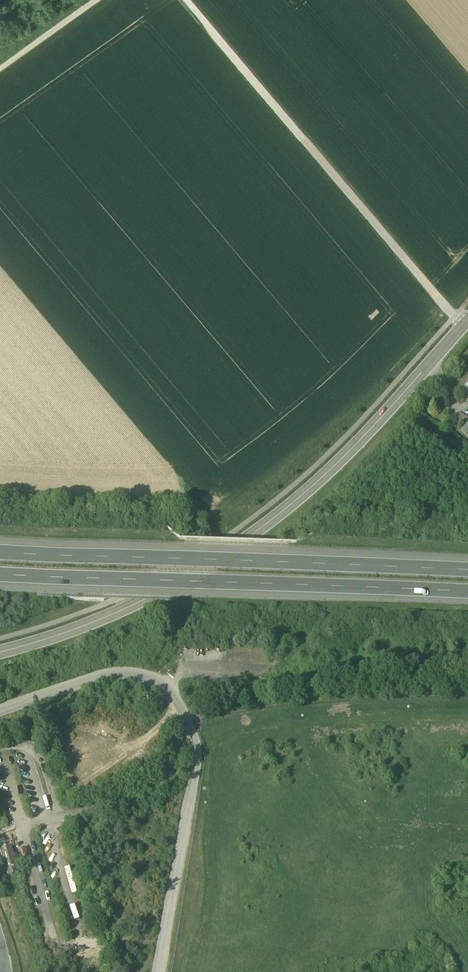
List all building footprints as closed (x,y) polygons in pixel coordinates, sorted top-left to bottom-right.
[(100,724),(98,729),(119,739),(121,734),(100,724)] [(97,777),(109,770),(104,762),(92,770),(97,777)] [(0,852),(8,878),(18,875),(22,874),(20,867),(17,868),(11,849),(0,852)] [(90,956),(100,954),(96,938),(86,941),(90,956)]
